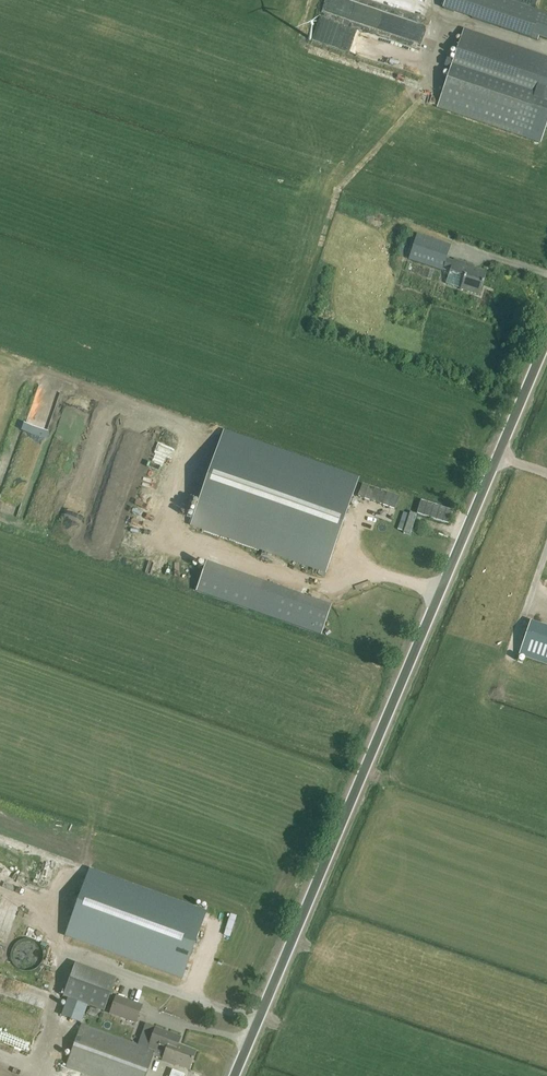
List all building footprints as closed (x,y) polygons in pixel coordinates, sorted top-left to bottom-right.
[(357,5),(342,0),(326,0),(323,9),(351,19),(357,5)] [(442,9),(531,38),(530,39),(538,41),(539,37),(546,40),(546,13),(507,0),(445,0),(442,9)] [(438,105),(540,140),(546,120),(546,57),(464,30),(438,105)] [(453,261),(446,258),(450,245),(416,234),(408,259),(442,270),(449,272),(445,283),(459,289),(478,295),(486,272),(472,268),(473,265),(454,258),(453,261)] [(405,306),(409,292),(400,289),(396,303),(405,306)] [(405,323),(406,312),(397,311),(396,322),(405,323)] [(358,480),(223,433),(191,524),(326,571),(358,480)] [(453,511),(421,501),(417,514),(449,524),(453,511)] [(331,607),(206,563),(196,591),(321,635),(331,607)] [(532,622),(521,654),(546,663),(546,628),(532,622)] [(182,977),(205,914),(89,872),(66,935),(182,977)] [(8,950),(7,955),(8,960),(10,964),(14,967),(18,969),(23,970),(27,969),(32,967),(35,964),(37,960),(38,955),(37,950),(35,946),(32,943),(27,940),(23,940),(18,940),(14,943),(10,946),(8,950)] [(62,997),(103,1012),(115,979),(74,964),(62,997)] [(142,1005),(116,995),(109,1014),(136,1023),(142,1005)] [(111,1033),(113,1026),(104,1023),(102,1031),(111,1033)] [(148,1048),(81,1024),(66,1067),(90,1075),(146,1075),(153,1056),(162,1060),(162,1061),(175,1066),(175,1065),(189,1070),(196,1051),(178,1045),(181,1037),(179,1037),(176,1044),(176,1045),(174,1045),(174,1046),(174,1047),(173,1052),(165,1049),(167,1044),(157,1040),(154,1050),(148,1048)] [(176,1044),(179,1037),(156,1028),(152,1038),(145,1036),(144,1040),(150,1042),(148,1048),(154,1050),(157,1040),(167,1044),(165,1049),(173,1052),(174,1047),(174,1046),(174,1045),(176,1045),(176,1044)]
